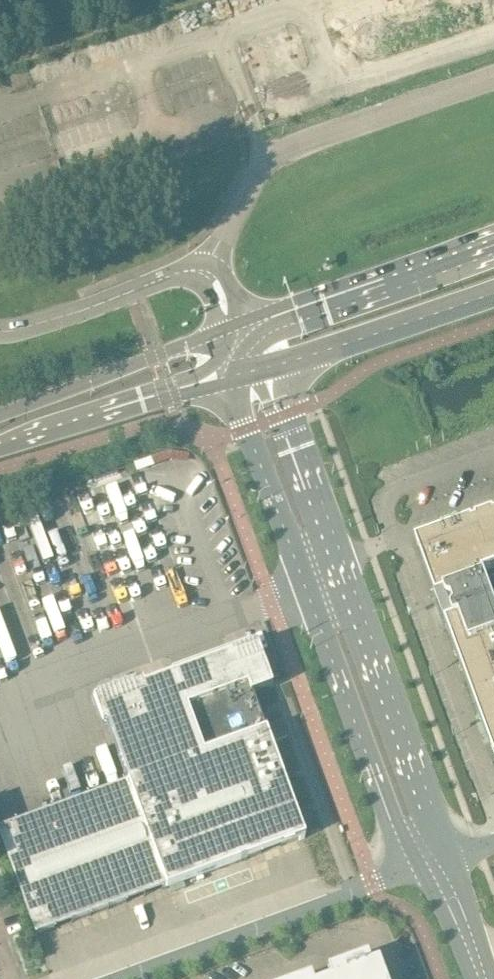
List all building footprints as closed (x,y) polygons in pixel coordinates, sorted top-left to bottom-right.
[(415,542),(445,623),(493,605),(493,513),(415,542)] [(272,689),(256,646),(98,703),(127,783),(0,829),(0,842),(34,937),(36,937),(36,936),(304,839),(252,696),(272,689)] [(468,686),(493,758),(493,677),(468,686)] [(275,741),(287,737),(282,723),(270,728),(275,741)] [(307,835),(318,831),(311,811),(300,815),(307,835)] [(366,957),(326,972),(328,978),(383,978),(377,963),(369,966),(366,957)]
